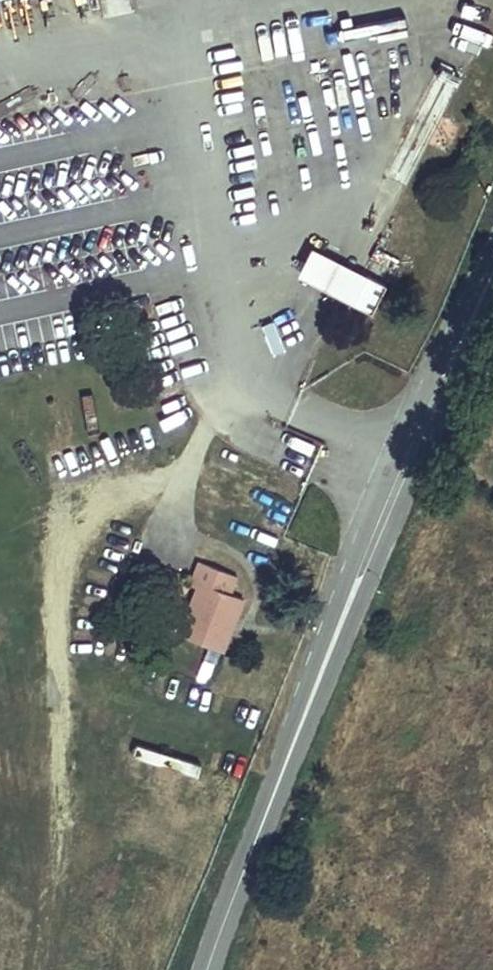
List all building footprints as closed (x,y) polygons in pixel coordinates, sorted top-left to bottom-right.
[(304,217),(290,249),(343,272),(357,240),(304,217)] [(357,240),(343,272),(363,280),(376,248),(357,240)] [(281,348),(274,320),(263,322),(269,351),(281,348)] [(178,604),(225,621),(243,570),(228,565),(234,547),(198,534),(189,558),(194,560),(186,583),(178,604)]
